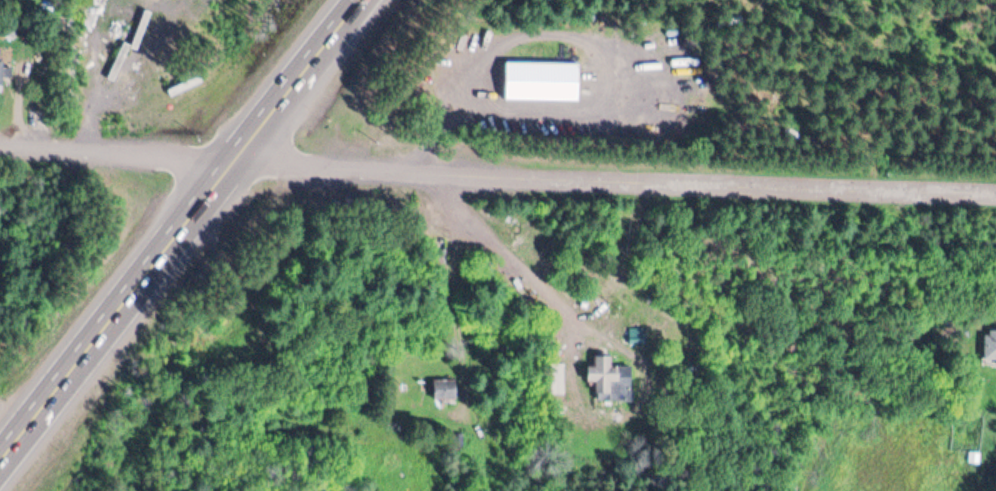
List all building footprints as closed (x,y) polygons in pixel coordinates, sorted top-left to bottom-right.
[(502,96),(502,62),(581,63),(581,97),(502,96)] [(984,330),(984,359),(995,359),(995,330),(984,330)] [(632,365),(611,364),(611,355),(595,355),(595,365),(586,364),(585,381),(597,382),(597,400),(631,400),(632,365)] [(434,378),(434,400),(456,400),(456,378),(434,378)]
